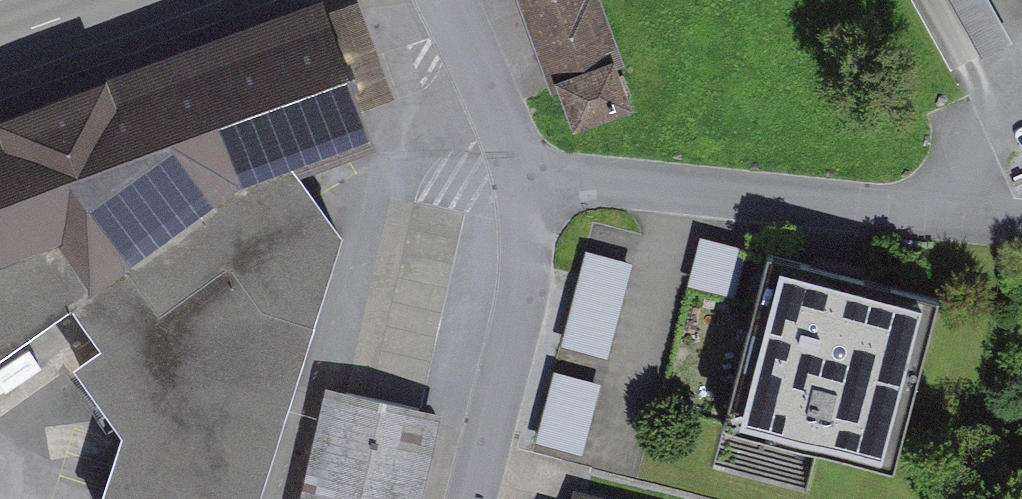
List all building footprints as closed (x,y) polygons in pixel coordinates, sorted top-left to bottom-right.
[(0,115),(0,353),(66,307),(94,336),(117,422),(96,498),(264,498),(354,240),(297,164),(368,125),(312,0),(306,0),(0,115)] [(570,129),(634,105),(595,0),(521,0),(570,129)] [(746,248),(700,237),(688,284),(691,285),(734,295),(746,248)] [(630,260),(588,248),(562,341),(605,353),(630,260)] [(480,275),(375,252),(318,498),(429,498),(480,275)] [(903,294),(767,259),(728,411),(864,446),(903,294)] [(603,383),(556,371),(538,441),(584,453),(603,383)] [(579,491),(577,498),(620,498),(579,491)]
